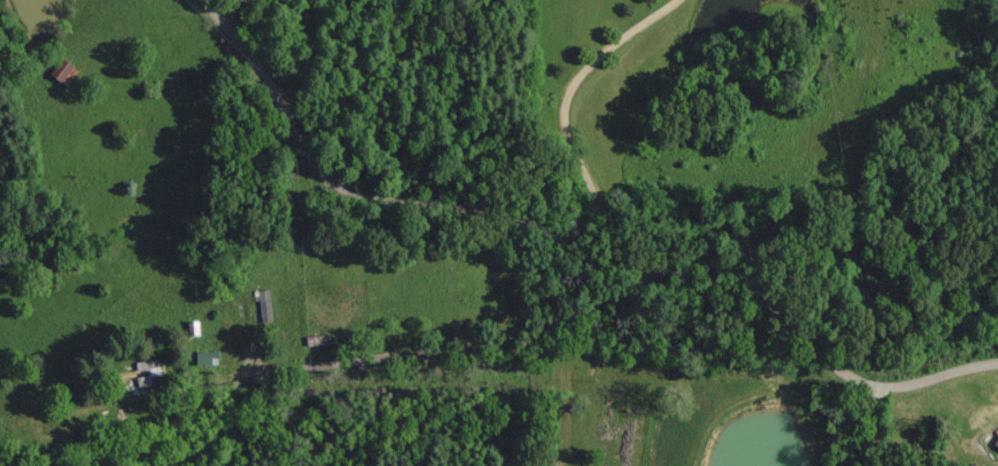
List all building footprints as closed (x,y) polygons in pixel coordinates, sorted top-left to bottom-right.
[(48,73),(65,87),(76,71),(59,58),(48,73)] [(132,361),(133,371),(114,373),(115,382),(126,381),(127,387),(147,385),(146,377),(156,377),(155,359),(132,361)]
